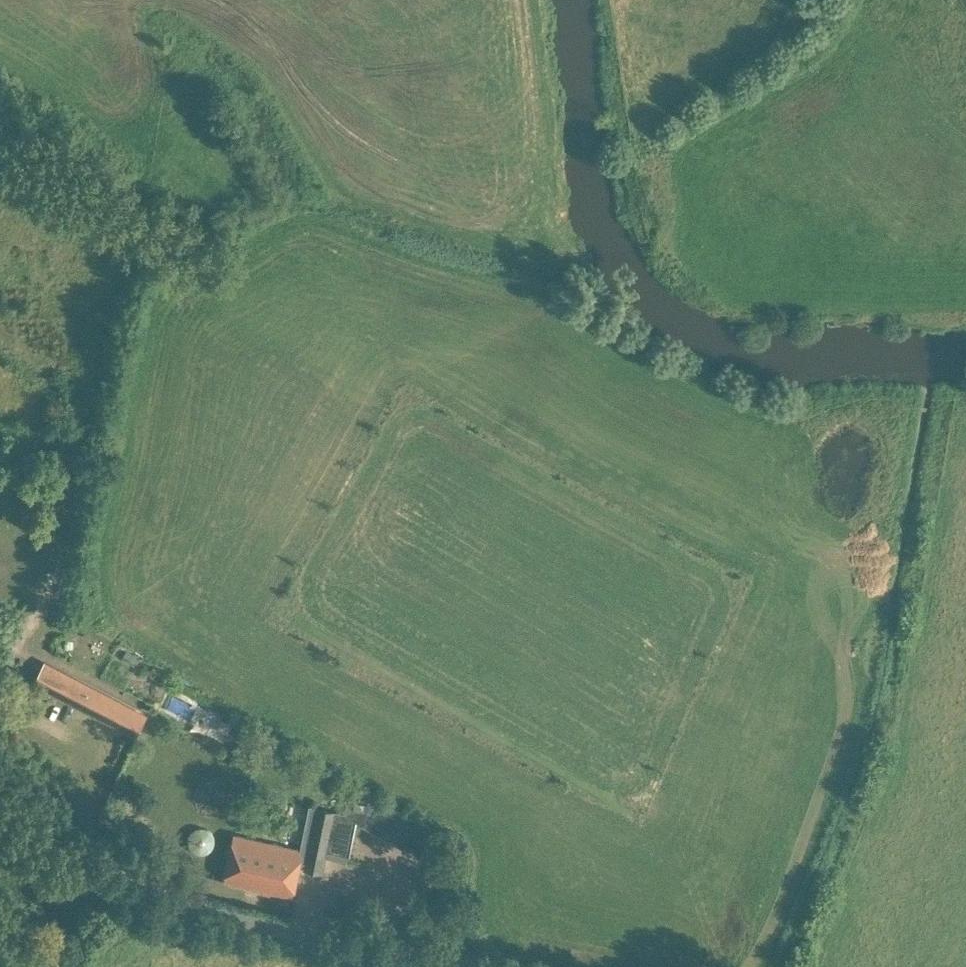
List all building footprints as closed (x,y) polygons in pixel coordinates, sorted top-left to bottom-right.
[(148,713),(44,660),(32,684),(135,738),(148,713)] [(236,710),(166,671),(151,699),(220,738),(236,710)] [(306,865),(306,866),(320,869),(323,870),(326,857),(327,850),(338,853),(350,856),(357,824),(383,837),(398,810),(357,788),(344,812),(318,807),(312,832),(306,865)] [(224,880),(291,895),(301,850),(234,835),(228,860),(224,880)]
